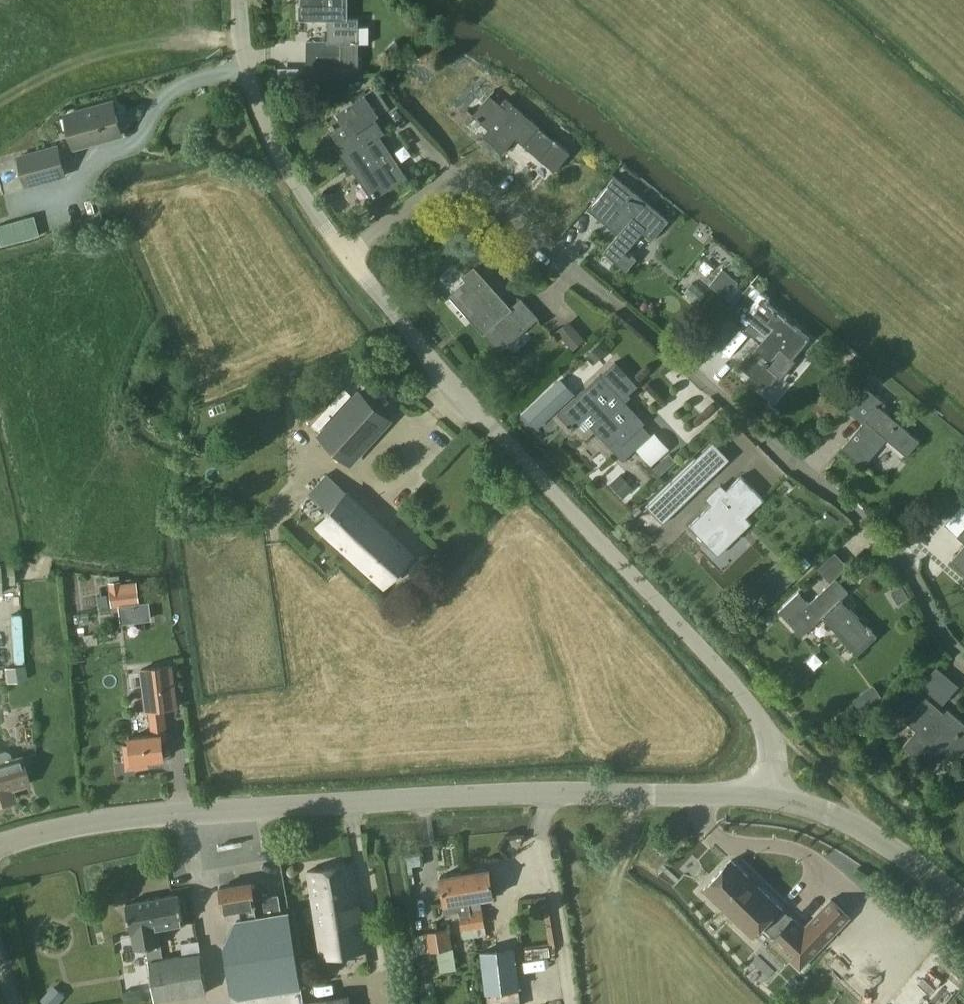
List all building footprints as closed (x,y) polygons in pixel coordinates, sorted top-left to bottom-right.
[(329,42),(306,43),(307,66),(341,65),(359,65),(359,44),(369,44),(369,26),(359,27),(359,19),(347,19),(347,0),(299,0),(299,19),(328,19),(329,42)] [(389,107),(376,86),(336,113),(344,126),(332,134),(338,142),(334,144),(354,172),(358,170),(377,197),(406,177),(379,137),(384,134),(373,118),(389,107)] [(570,152),(557,142),(505,98),(501,103),(490,94),(472,116),(488,130),(483,136),(492,144),(492,146),(501,153),(515,137),(554,170),(570,152)] [(64,115),(73,148),(122,135),(113,102),(64,115)] [(24,187),(67,175),(58,145),(16,157),(24,187)] [(614,176),(587,209),(601,220),(609,211),(626,225),(618,234),(603,252),(626,271),(636,259),(627,251),(642,232),(652,240),(668,221),(614,176)] [(0,225),(0,241),(2,247),(40,236),(35,216),(0,225)] [(467,280),(455,290),(450,295),(500,350),(538,316),(521,297),(510,307),(473,267),(464,276),(467,280)] [(778,377),(771,371),(764,365),(779,348),(791,359),(808,339),(776,311),(774,314),(772,312),(772,308),(765,302),(769,298),(750,283),(725,313),(744,329),(748,323),(765,337),(741,365),(768,388),(778,377)] [(585,339),(573,324),(560,335),(573,350),(585,339)] [(599,344),(586,356),(594,365),(607,352),(599,344)] [(600,375),(558,414),(567,424),(567,425),(572,431),(578,425),(584,432),(591,427),(623,461),(642,443),(632,433),(644,422),(622,399),(636,386),(615,362),(600,376),(600,375)] [(523,413),(537,429),(575,394),(560,378),(523,413)] [(292,408),(315,430),(347,396),(336,386),(323,400),(311,388),(292,408)] [(919,441),(882,409),(885,405),(864,386),(847,404),(866,421),(842,448),(863,466),(887,438),(907,455),(919,441)] [(321,435),(350,463),(391,419),(362,391),(321,435)] [(663,524),(713,476),(696,459),(646,506),(663,524)] [(415,554),(372,514),(328,473),(309,494),(330,513),(318,526),(384,588),(415,554)] [(610,483),(624,498),(634,489),(621,474),(610,483)] [(711,505),(689,526),(718,555),(751,523),(745,517),(763,500),(741,476),(721,495),(715,489),(706,499),(711,505)] [(951,560),(963,571),(963,546),(951,560)] [(792,562),(756,598),(767,609),(803,574),(792,562)] [(801,636),(821,617),(857,655),(876,637),(840,599),(848,592),(835,579),(809,603),(798,592),(777,611),(801,636)] [(112,608),(140,604),(137,583),(122,585),(121,581),(108,583),(112,608)] [(902,585),(891,592),(898,604),(910,597),(902,585)] [(25,665),(4,669),(7,683),(28,680),(25,665)] [(149,712),(151,735),(129,738),(130,745),(124,746),(126,769),(148,767),(148,761),(164,759),(163,742),(168,741),(164,710),(178,709),(173,665),(141,668),(146,712),(149,712)] [(937,666),(920,683),(942,705),(959,687),(937,666)] [(874,685),(863,693),(871,704),(882,697),(874,685)] [(925,697),(904,722),(915,731),(901,748),(928,770),(942,753),(957,765),(963,756),(963,723),(947,709),(944,713),(925,697)] [(8,802),(14,801),(12,794),(11,790),(13,789),(29,785),(20,756),(11,759),(10,753),(5,751),(0,752),(0,805),(8,802)] [(703,889),(744,929),(753,938),(763,928),(773,939),(770,942),(800,970),(850,917),(831,899),(804,928),(732,859),(703,889)] [(306,871),(315,929),(321,961),(366,952),(352,864),(306,871)] [(286,870),(286,872),(287,874),(288,876),(290,878),(292,878),(299,873),(299,872),(299,871),(298,870),(298,868),(297,867),(296,866),(295,865),(294,865),(293,865),(292,865),(286,870)] [(485,928),(480,899),(493,897),(489,868),(465,872),(473,929),(485,928)] [(462,931),(473,929),(465,872),(440,876),(446,914),(459,912),(461,931),(462,931)] [(234,909),(235,920),(281,913),(278,895),(255,899),(252,882),(220,887),(224,911),(234,909)] [(179,894),(142,900),(145,916),(154,915),(157,929),(158,929),(159,929),(184,925),(179,894)] [(142,900),(125,903),(130,934),(132,934),(135,949),(147,948),(146,948),(162,945),(159,929),(158,929),(157,929),(154,915),(145,916),(142,900)] [(239,998),(253,996),(302,988),(290,911),(281,913),(242,919),(235,920),(224,945),(231,992),(239,998)] [(449,928),(424,933),(424,934),(427,953),(437,951),(452,949),(449,928)] [(473,929),(462,931),(463,940),(475,938),(473,930),(473,929)] [(484,929),(473,930),(475,938),(475,939),(486,937),(484,929)] [(178,945),(180,954),(198,951),(197,942),(178,945)] [(162,945),(146,948),(147,948),(155,1002),(207,994),(199,953),(182,956),(164,959),(162,945)] [(486,993),(488,993),(489,1003),(521,1003),(514,948),(481,952),(486,993)] [(65,996),(53,986),(40,1001),(44,1003),(58,1003),(65,996)] [(305,1003),(351,1003),(349,994),(304,1002),(305,1003)]
